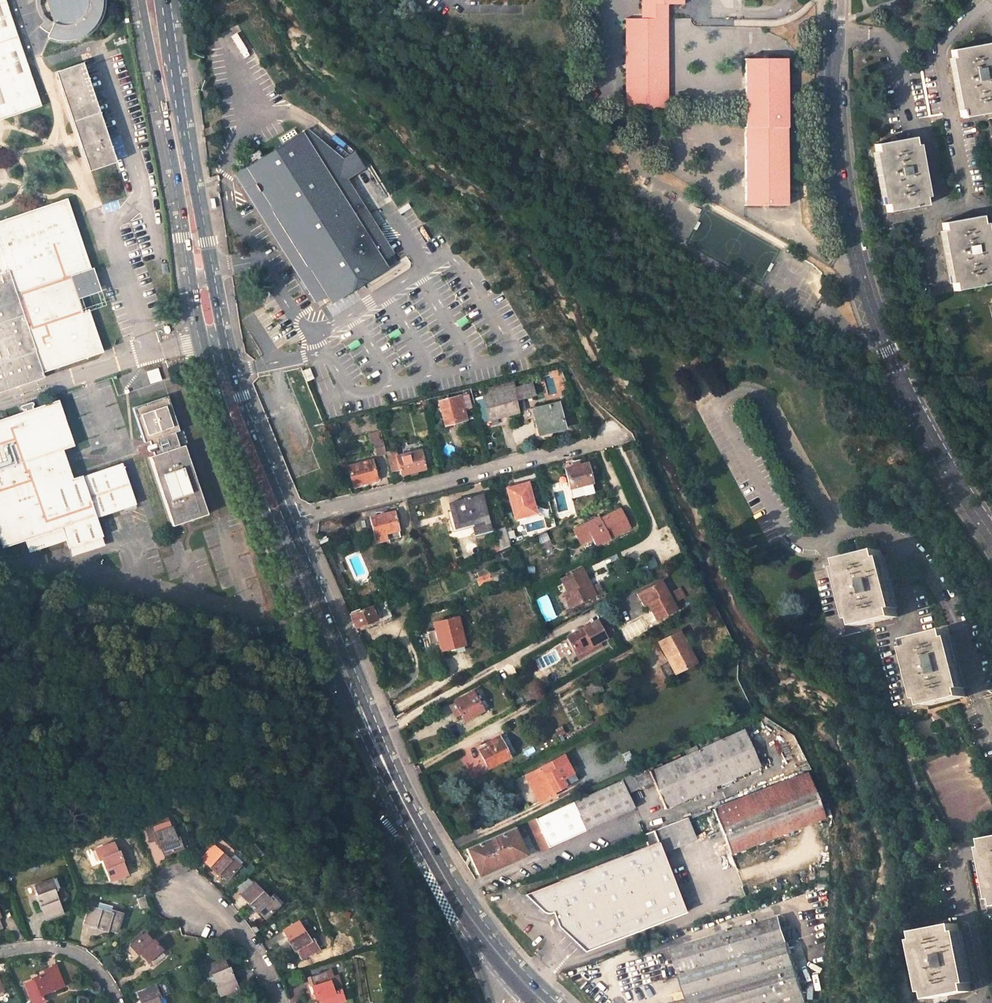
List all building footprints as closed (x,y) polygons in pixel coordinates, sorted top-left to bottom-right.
[(40,103),(4,0),(0,0),(0,117),(40,103)] [(37,19),(33,20),(31,18),(25,26),(29,33),(35,39),(43,44),(49,47),(61,49),(71,48),(73,51),(76,50),(86,45),(97,36),(103,26),(106,19),(108,5),(108,0),(33,0),(37,19)] [(639,17),(625,17),(626,109),(668,109),(668,19),(668,2),(682,2),(682,0),(639,0),(639,17)] [(948,51),(955,87),(962,118),(991,111),(991,71),(986,42),(948,51)] [(741,61),(741,205),(784,205),(783,59),(741,61)] [(55,73),(88,171),(115,162),(82,64),(55,73)] [(391,253),(345,179),(362,168),(354,156),(344,162),(304,131),(234,176),(313,302),(324,296),(380,260),(391,253)] [(871,146),(885,215),(923,206),(917,173),(911,138),(871,146)] [(23,359),(30,378),(99,357),(86,316),(70,321),(58,283),(87,274),(64,202),(0,225),(0,366),(23,359)] [(991,283),(980,216),(940,223),(953,290),(991,283)] [(380,260),(324,296),(329,303),(385,268),(380,260)] [(313,380),(310,369),(303,371),(307,381),(313,380)] [(533,394),(530,382),(481,395),(487,419),(517,411),(514,399),(533,394)] [(464,411),(475,408),(469,389),(445,395),(446,400),(438,402),(444,426),(466,421),(464,411)] [(206,516),(183,447),(178,449),(173,435),(178,433),(166,398),(132,410),(143,445),(148,443),(149,447),(148,447),(147,448),(147,451),(147,453),(148,453),(150,454),(152,454),(152,453),(153,457),(148,459),(171,528),(206,516)] [(121,465),(70,482),(60,450),(71,446),(56,403),(32,411),(31,407),(31,406),(31,405),(31,404),(29,403),(19,407),(19,408),(19,410),(20,411),(21,411),(22,414),(0,422),(0,543),(2,548),(25,540),(29,553),(65,541),(68,549),(100,538),(94,520),(135,506),(121,465)] [(530,410),(537,437),(562,431),(556,404),(530,410)] [(183,447),(178,433),(173,435),(178,449),(183,447)] [(369,435),(373,452),(381,450),(377,433),(369,435)] [(399,469),(395,454),(394,448),(386,451),(391,472),(399,469)] [(399,469),(400,474),(425,468),(420,448),(395,454),(399,469)] [(374,480),(369,460),(346,465),(352,486),(374,480)] [(589,462),(563,468),(570,490),(595,483),(589,462)] [(507,490),(509,506),(512,518),(512,521),(534,516),(527,485),(507,490)] [(474,535),(491,530),(482,497),(450,505),(456,528),(472,524),(474,535)] [(594,543),(630,525),(621,508),(585,527),(584,524),(573,530),(579,543),(591,537),(594,543)] [(398,532),(393,512),(368,518),(376,544),(386,541),(385,535),(398,532)] [(494,530),(499,550),(507,546),(503,529),(494,530)] [(881,552),(844,561),(859,627),(897,617),(889,585),(881,552)] [(582,596),(593,590),(588,580),(582,569),(563,579),(569,590),(565,592),(572,606),(584,600),(582,596)] [(649,604),(655,618),(674,609),(661,579),(636,591),(643,606),(649,604)] [(384,600),(376,603),(348,615),(356,633),(392,619),(384,600)] [(464,645),(458,618),(432,623),(433,631),(422,634),(425,646),(436,644),(437,651),(464,645)] [(576,653),(606,637),(597,620),(567,636),(576,653)] [(253,639),(274,633),(272,625),(252,631),(253,639)] [(697,663),(680,632),(659,643),(668,659),(666,660),(675,675),(697,663)] [(957,669),(948,632),(909,641),(927,708),(964,698),(957,669)] [(592,684),(589,678),(580,683),(583,689),(592,684)] [(472,691),(453,701),(463,720),(483,710),(472,691)] [(759,737),(752,720),(738,726),(740,731),(745,742),(759,737)] [(645,766),(621,777),(567,801),(523,820),(537,850),(629,810),(623,796),(652,783),(663,809),(757,769),(745,742),(740,731),(719,740),(717,735),(680,751),(683,756),(647,771),(645,766)] [(479,751),(489,769),(509,757),(498,737),(489,743),(490,745),(479,751)] [(471,774),(482,770),(472,747),(461,752),(471,774)] [(565,756),(525,774),(538,802),(553,795),(552,792),(576,781),(565,756)] [(727,854),(823,817),(824,820),(845,872),(865,865),(826,764),(710,810),(727,854)] [(651,831),(660,854),(694,841),(684,818),(651,831)] [(181,838),(175,839),(168,822),(152,828),(159,846),(161,845),(165,855),(185,848),(181,838)] [(524,854),(512,825),(464,846),(473,867),(476,875),(524,854)] [(646,846),(516,898),(535,914),(538,914),(542,913),(543,913),(545,914),(546,915),(551,928),(574,948),(681,909),(660,854),(651,831),(642,835),(646,846)] [(101,861),(109,883),(125,877),(115,854),(114,854),(110,846),(89,854),(93,863),(101,861)] [(225,880),(241,865),(233,856),(228,862),(211,846),(200,858),(217,875),(218,873),(225,880)] [(52,881),(30,890),(34,899),(33,900),(42,922),(58,915),(55,907),(62,904),(61,901),(64,900),(60,890),(56,891),(52,881)] [(279,907),(272,897),(265,902),(253,887),(240,897),(252,913),(254,912),(262,920),(279,907)] [(366,889),(355,892),(357,898),(368,896),(366,889)] [(122,911),(112,908),(109,915),(87,906),(80,924),(102,933),(103,930),(113,934),(122,911)] [(777,918),(669,951),(684,1002),(802,1002),(777,918)] [(294,950),(299,959),(318,948),(313,939),(306,943),(294,923),(281,932),(292,951),(294,950)] [(916,932),(928,1000),(967,993),(960,958),(954,925),(916,932)] [(151,968),(164,958),(153,944),(151,944),(143,934),(126,949),(127,950),(121,954),(127,961),(132,957),(133,958),(139,953),(151,968)] [(205,980),(213,977),(220,994),(234,988),(227,971),(225,972),(220,961),(200,969),(205,980)] [(62,987),(56,971),(36,978),(36,980),(25,984),(32,1002),(41,1002),(44,1002),(42,994),(62,987)] [(324,974),(331,996),(331,997),(334,996),(338,994),(342,993),(337,979),(333,980),(330,972),(324,974)] [(324,974),(308,980),(316,1002),(318,1001),(319,1002),(341,1002),(338,994),(334,996),(331,997),(331,996),(324,974)] [(138,1002),(158,1002),(156,997),(161,994),(156,982),(136,991),(140,1001),(137,1001),(138,1002)]
